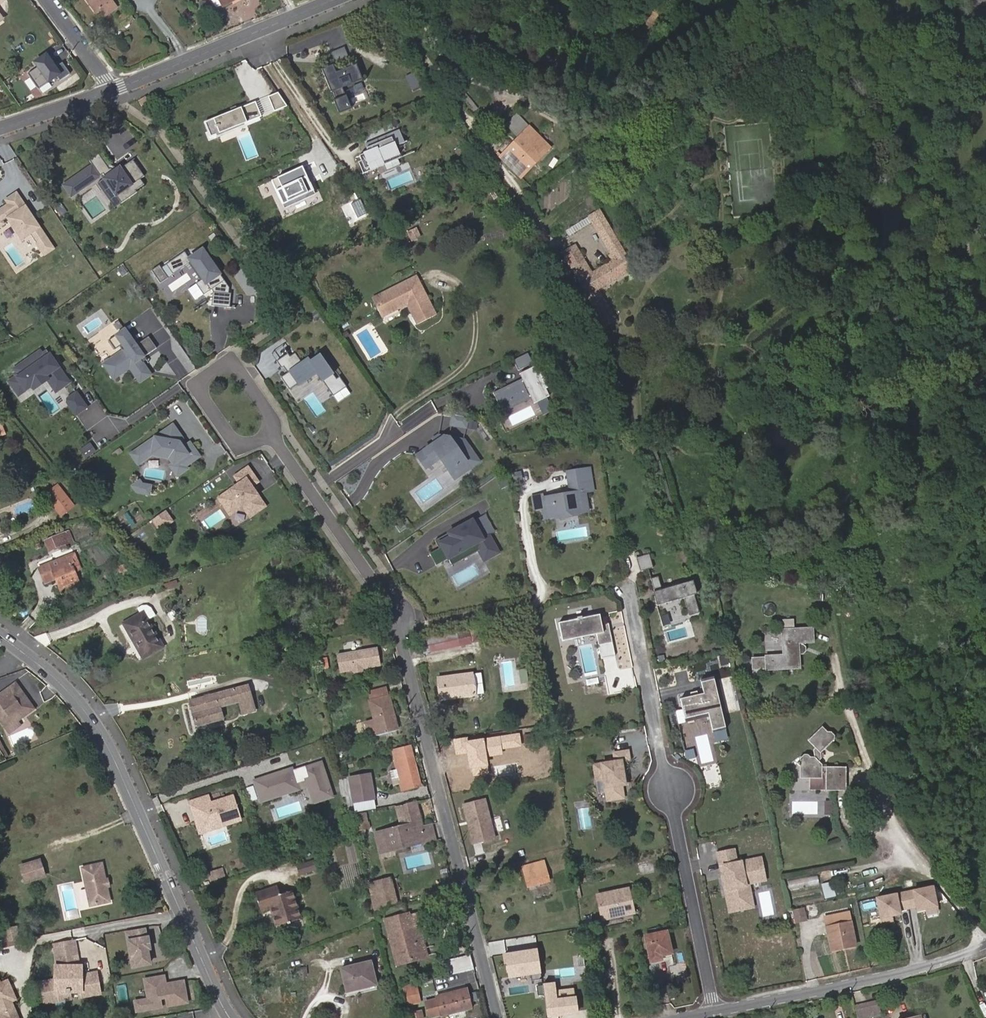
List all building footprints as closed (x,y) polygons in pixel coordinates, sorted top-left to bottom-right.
[(111,0),(86,0),(96,14),(101,10),(106,17),(117,8),(111,0)] [(221,0),(209,0),(215,10),(217,11),(224,6),(221,0)] [(136,23),(129,12),(117,19),(123,29),(131,24),(132,26),(136,23)] [(347,46),(333,49),(334,57),(349,54),(347,46)] [(333,65),(322,70),(340,113),(352,108),(343,87),(363,80),(356,64),(336,72),(333,65)] [(277,93),(268,97),(274,112),(287,106),(277,93)] [(137,100),(142,108),(150,103),(144,95),(137,100)] [(255,101),(203,122),(209,137),(261,116),(255,101)] [(522,178),(551,147),(518,114),(507,125),(519,137),(500,157),(522,178)] [(400,130),(366,144),(369,152),(360,156),(362,161),(359,162),(364,174),(385,165),(384,162),(400,155),(396,146),(405,142),(400,130)] [(93,165),(63,185),(71,196),(102,176),(116,196),(146,176),(133,158),(117,169),(106,164),(97,150),(87,156),(93,165)] [(303,167),(272,181),(283,205),(314,191),(303,167)] [(525,210),(512,191),(505,195),(518,215),(525,210)] [(16,192),(4,200),(7,204),(0,209),(0,228),(7,224),(20,243),(30,236),(44,257),(55,249),(16,192)] [(600,289),(632,269),(624,256),(626,254),(619,242),(623,240),(616,229),(613,231),(600,209),(588,216),(589,218),(592,222),(610,254),(609,255),(612,260),(593,272),(577,245),(563,253),(588,296),(606,326),(617,319),(600,289)] [(570,236),(592,222),(589,218),(567,231),(570,236)] [(185,251),(165,264),(172,275),(191,263),(201,279),(195,283),(203,295),(212,289),(211,306),(226,308),(228,289),(203,250),(189,258),(185,251)] [(424,292),(420,284),(416,276),(389,290),(390,293),(382,297),(385,302),(377,307),(382,317),(400,308),(399,306),(406,303),(407,304),(418,324),(436,315),(424,292)] [(390,293),(389,290),(372,299),(377,307),(385,302),(382,297),(390,293)] [(125,330),(109,342),(115,350),(123,345),(126,349),(103,365),(114,381),(130,370),(139,383),(151,374),(141,359),(157,348),(149,337),(136,346),(125,330)] [(16,371),(7,377),(16,392),(43,374),(48,380),(61,371),(51,355),(54,352),(50,346),(40,352),(37,348),(12,365),(16,371)] [(288,354),(282,347),(272,354),(277,362),(288,354)] [(533,363),(528,353),(513,360),(518,370),(533,363)] [(337,379),(320,355),(310,362),(308,359),(302,363),(295,354),(290,357),(288,354),(277,362),(282,369),(286,366),(290,372),(281,378),(290,390),(299,384),(300,385),(317,373),(333,396),(347,387),(340,377),(337,379)] [(550,389),(541,369),(538,371),(535,366),(520,373),(523,378),(494,392),(503,412),(532,398),(535,403),(550,396),(547,391),(550,389)] [(76,415),(89,404),(76,389),(63,399),(76,415)] [(184,448),(180,442),(183,438),(186,436),(177,423),(138,449),(145,459),(152,455),(169,458),(174,464),(171,466),(178,476),(188,469),(186,466),(200,457),(190,443),(184,448)] [(444,435),(416,453),(426,468),(441,458),(454,478),(481,461),(466,439),(444,435)] [(145,459),(138,449),(131,454),(138,464),(145,459)] [(246,476),(215,497),(228,517),(243,507),(250,518),(266,507),(246,476)] [(588,509),(586,497),(585,490),(587,490),(586,480),(570,483),(572,493),(568,494),(568,493),(542,497),(542,494),(533,496),(535,507),(543,506),(545,516),(556,514),(556,513),(577,509),(577,511),(578,511),(588,509)] [(150,489),(151,486),(142,484),(140,481),(133,486),(137,492),(143,494),(144,488),(150,489)] [(71,505),(56,487),(45,495),(60,514),(71,505)] [(172,521),(165,511),(153,520),(160,530),(172,521)] [(483,515),(437,541),(447,560),(475,545),(484,562),(504,552),(483,515)] [(47,549),(75,541),(72,529),(44,536),(47,549)] [(654,566),(650,552),(637,556),(641,570),(654,566)] [(73,571),(79,569),(73,555),(39,568),(45,582),(56,578),(57,581),(71,576),(73,580),(76,579),(73,571)] [(700,611),(695,593),(698,593),(694,579),(663,588),(659,575),(651,577),(656,594),(655,595),(658,604),(684,596),(689,614),(700,611)] [(59,585),(73,580),(71,576),(57,581),(59,585)] [(163,646),(148,621),(156,616),(151,608),(147,606),(142,606),(137,609),(140,615),(124,624),(143,658),(163,646)] [(606,625),(605,624),(602,624),(600,614),(594,615),(589,616),(582,617),(582,616),(578,617),(578,618),(572,619),(570,620),(559,622),(563,640),(574,638),(574,636),(578,635),(589,633),(592,632),(597,631),(599,642),(598,643),(601,657),(615,654),(612,641),(611,635),(609,628),(606,629),(606,625)] [(800,663),(799,649),(803,649),(806,646),(805,641),(802,639),(801,638),(814,636),(812,622),(782,625),(783,650),(766,651),(767,665),(800,663)] [(574,638),(597,634),(598,643),(599,642),(597,631),(592,632),(589,633),(578,635),(574,636),(574,638)] [(424,643),(426,654),(461,647),(458,635),(424,643)] [(379,665),(376,647),(346,653),(338,655),(341,672),(353,670),(356,672),(361,671),(363,668),(379,665)] [(696,679),(699,691),(676,696),(683,724),(705,719),(708,729),(714,728),(717,740),(732,737),(717,674),(696,679)] [(474,695),(471,675),(438,678),(441,699),(474,695)] [(29,703),(27,703),(24,700),(26,699),(15,684),(0,695),(0,720),(6,729),(15,723),(34,709),(29,703)] [(247,685),(190,701),(196,725),(222,718),(219,707),(239,702),(243,713),(254,710),(247,685)] [(524,700),(523,688),(506,690),(508,702),(524,700)] [(398,729),(389,697),(387,697),(385,689),(368,693),(370,702),(369,702),(375,721),(376,725),(370,727),(372,736),(398,729)] [(9,733),(18,727),(15,723),(6,729),(9,733)] [(813,757),(808,757),(806,755),(802,755),(800,757),(798,757),(798,761),(796,764),(799,766),(798,778),(820,778),(820,772),(824,772),(825,789),(845,789),(844,765),(821,766),(821,763),(818,760),(821,757),(820,752),(835,738),(835,735),(830,730),(827,731),(822,726),(808,740),(816,747),(813,750),(813,757)] [(699,746),(705,764),(717,760),(712,742),(699,746)] [(536,771),(532,744),(511,747),(514,766),(512,766),(513,774),(536,771)] [(420,787),(409,747),(394,751),(396,760),(395,761),(397,769),(390,771),(395,786),(399,784),(401,792),(420,787)] [(623,775),(622,769),(624,769),(623,760),(629,759),(628,750),(613,752),(615,761),(593,764),(595,779),(603,778),(606,799),(622,797),(621,784),(627,783),(625,774),(623,775)] [(262,798),(298,786),(296,782),(304,779),(307,778),(310,788),(307,789),(311,799),(326,794),(323,784),(326,783),(320,764),(293,772),(292,769),(264,778),(266,783),(258,785),(262,798)] [(354,811),(377,807),(371,770),(347,775),(354,811)] [(312,803),(330,796),(326,783),(323,784),(326,794),(311,799),(312,803)] [(263,801),(299,790),(298,786),(262,798),(263,801)] [(388,804),(386,792),(379,793),(381,806),(388,804)] [(240,820),(232,796),(210,803),(207,796),(189,802),(192,810),(196,809),(200,821),(209,826),(221,822),(223,826),(240,820)] [(464,800),(470,842),(494,838),(488,797),(464,800)] [(426,842),(422,827),(415,803),(405,805),(410,825),(375,834),(380,854),(392,851),(391,848),(413,842),(414,845),(426,842)] [(210,830),(223,826),(221,822),(209,826),(200,821),(196,809),(192,810),(199,833),(203,832),(210,830)] [(369,828),(365,814),(354,816),(356,823),(357,823),(358,830),(369,828)] [(432,825),(422,827),(426,842),(436,840),(432,825)] [(392,851),(414,845),(413,842),(391,848),(392,851)] [(748,899),(744,881),(747,880),(764,877),(760,858),(736,863),(733,850),(718,853),(720,865),(723,864),(725,876),(722,876),(725,890),(728,889),(731,903),(748,899)] [(300,874),(316,869),(314,862),(297,866),(300,874)] [(548,881),(542,862),(523,867),(529,886),(548,881)] [(46,879),(41,863),(22,870),(27,885),(46,879)] [(107,890),(107,889),(105,890),(104,884),(106,884),(106,883),(102,867),(83,871),(91,909),(111,905),(107,890)] [(753,907),(751,899),(748,883),(765,880),(764,877),(747,880),(744,881),(748,899),(731,903),(728,889),(725,890),(730,911),(753,907)] [(792,887),(812,883),(811,877),(791,881),(792,887)] [(396,902),(391,879),(374,883),(380,906),(396,902)] [(932,884),(873,894),(878,923),(894,920),(892,912),(926,907),(927,912),(937,911),(932,884)] [(270,907),(273,914),(277,926),(301,919),(292,891),(280,895),(277,887),(257,894),(261,910),(270,907)] [(633,913),(628,888),(597,895),(602,919),(633,913)] [(806,920),(803,908),(793,911),(796,922),(806,920)] [(855,945),(848,912),(825,918),(832,950),(855,945)] [(426,955),(414,914),(386,921),(398,963),(426,955)] [(671,954),(667,932),(645,937),(651,962),(661,960),(660,956),(671,954)] [(146,933),(128,936),(132,962),(137,962),(138,969),(151,967),(149,953),(151,952),(149,941),(147,941),(146,933)] [(17,943),(15,934),(5,936),(7,945),(17,943)] [(497,971),(514,966),(507,941),(490,945),(497,971)] [(56,969),(57,983),(78,979),(77,969),(79,969),(74,943),(56,947),(60,968),(56,969)] [(445,976),(473,969),(470,955),(442,962),(445,976)] [(554,977),(551,955),(523,960),(527,981),(554,977)] [(358,982),(374,979),(370,962),(341,969),(347,991),(360,989),(358,982)] [(78,979),(57,983),(57,992),(66,992),(67,994),(71,994),(71,992),(80,992),(81,998),(100,994),(96,975),(82,978),(78,979)] [(2,1015),(0,1016),(0,1017),(21,1017),(15,1003),(20,1001),(10,978),(2,981),(0,977),(0,1011),(2,1015)] [(187,1003),(183,982),(165,985),(163,977),(144,981),(148,1000),(135,1003),(136,1012),(161,1008),(159,999),(166,998),(168,1007),(187,1003)] [(376,985),(374,979),(358,982),(360,989),(376,985)] [(419,994),(416,982),(402,986),(405,997),(419,994)] [(554,982),(543,982),(545,1011),(556,1011),(554,982)] [(53,983),(43,985),(46,1004),(81,998),(80,992),(71,992),(71,994),(67,994),(66,992),(57,992),(57,983),(53,983)] [(471,1008),(466,989),(436,997),(441,1015),(471,1008)] [(877,1001),(856,1006),(858,1017),(862,1017),(880,1014),(877,1001)]
